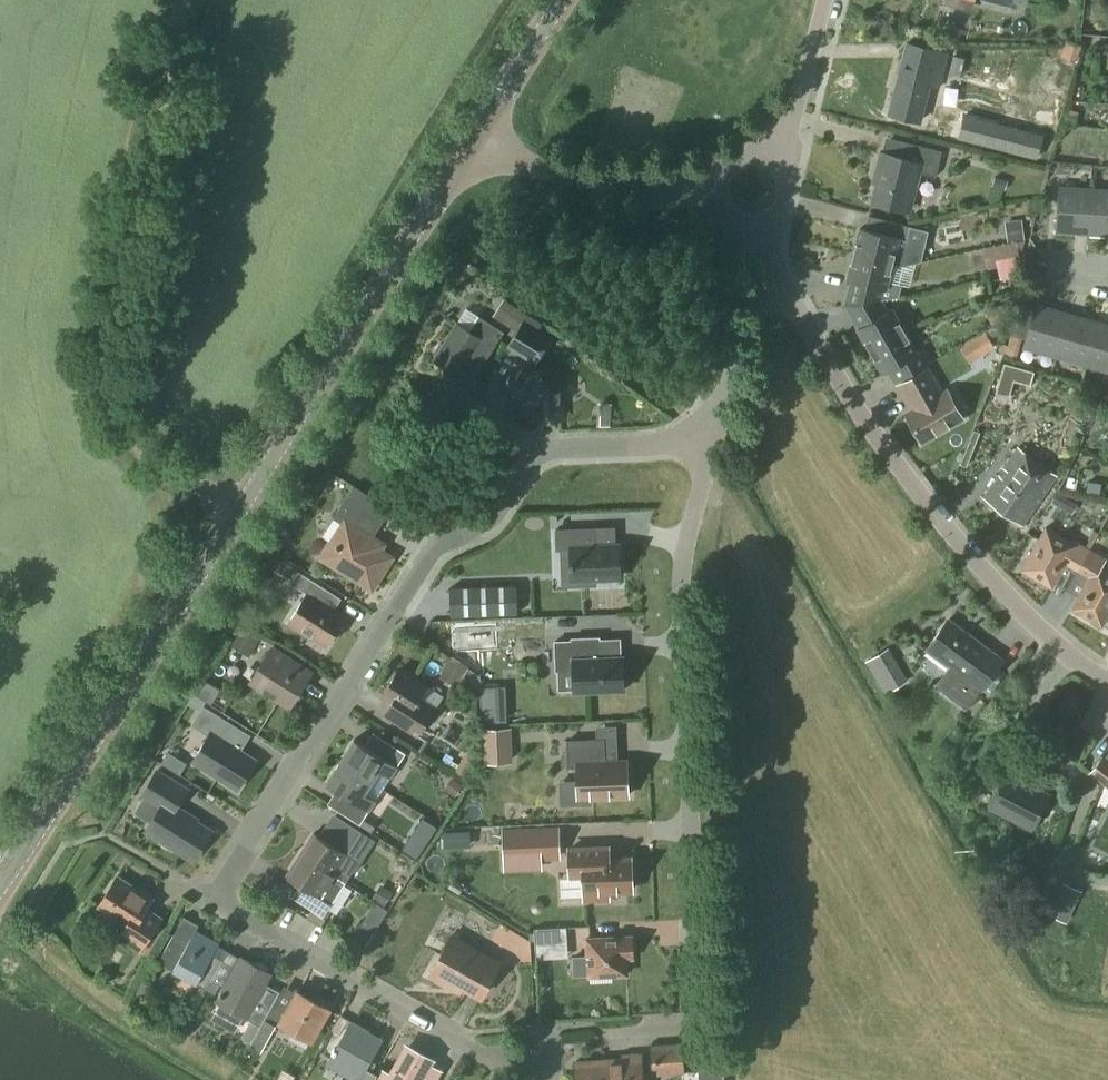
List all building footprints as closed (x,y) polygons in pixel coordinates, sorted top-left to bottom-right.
[(974,0),(937,0),(936,2),(972,11),(974,3),(974,0)] [(1075,63),(1081,45),(1065,40),(1059,58),(1075,63)] [(936,86),(944,53),(907,43),(889,114),(918,122),(928,85),(936,86)] [(1107,131),(1107,118),(1096,119),(1097,131),(1107,131)] [(934,177),(941,151),(905,142),(901,157),(879,151),(874,172),(874,174),(874,175),(876,176),(877,176),(870,202),(909,212),(919,173),(934,177)] [(1088,234),(1090,189),(1059,187),(1056,232),(1088,234)] [(1088,234),(1107,236),(1107,190),(1090,189),(1088,234)] [(859,228),(852,255),(891,265),(892,264),(899,239),(870,231),(864,230),(859,228)] [(1022,274),(1018,258),(1015,242),(983,249),(987,269),(997,266),(999,279),(1022,274)] [(850,281),(844,304),(845,306),(880,301),(882,301),(882,300),(882,299),(898,297),(901,284),(888,280),(891,265),(852,255),(846,280),(850,281)] [(869,352),(904,331),(891,308),(887,311),(882,301),(880,301),(845,306),(858,328),(856,329),(869,352)] [(991,325),(1008,319),(1003,303),(986,309),(991,325)] [(1054,357),(1067,313),(1036,304),(1023,348),(1054,357)] [(1085,366),(1098,322),(1067,313),(1054,357),(1085,366)] [(503,332),(478,316),(468,331),(456,323),(432,360),(457,376),(471,353),(485,361),(503,332)] [(534,365),(551,338),(523,320),(506,348),(534,365)] [(1098,322),(1085,366),(1107,372),(1107,325),(1098,322)] [(969,362),(994,348),(985,330),(959,345),(969,362)] [(904,331),(869,352),(882,373),(886,371),(893,384),(931,362),(923,349),(917,353),(904,331)] [(994,392),(1008,396),(1013,380),(1029,384),(1033,370),(1004,361),(994,392)] [(943,393),(928,367),(898,385),(907,401),(910,399),(916,409),(905,415),(921,442),(962,418),(947,391),(943,393)] [(560,418),(557,376),(550,370),(519,371),(510,378),(511,403),(520,410),(531,410),(531,419),(560,418)] [(1022,525),(1056,476),(1017,449),(1003,468),(1007,471),(1002,479),(998,476),(983,497),(1022,525)] [(1076,478),(1067,476),(1065,487),(1074,489),(1076,478)] [(1101,484),(1092,483),(1087,482),(1086,490),(1091,491),(1099,493),(1101,484)] [(374,536),(383,521),(381,520),(389,508),(352,485),(336,512),(337,512),(333,518),(341,523),(319,559),(371,592),(393,557),(369,542),(374,536)] [(1064,589),(1088,548),(1076,542),(1074,545),(1045,528),(1021,570),(1051,588),(1054,583),(1064,589)] [(615,542),(559,544),(559,550),(560,587),(596,586),(596,581),(621,580),(619,542),(615,542)] [(1064,589),(1078,596),(1070,609),(1101,627),(1107,615),(1107,574),(1101,570),(1106,559),(1096,553),(1090,549),(1088,548),(1064,589)] [(326,647),(344,617),(333,611),(340,599),(298,572),(290,584),(306,594),(288,623),(326,647)] [(516,612),(515,584),(449,586),(449,614),(516,612)] [(947,620),(926,649),(948,665),(932,687),(964,711),(980,689),(981,690),(1002,661),(1000,659),(985,649),(971,638),(963,632),(947,620)] [(248,656),(259,638),(239,626),(229,644),(248,656)] [(453,635),(454,654),(473,653),(472,634),(453,635)] [(554,671),(557,671),(570,670),(571,690),(571,693),(625,692),(623,655),(620,655),(620,638),(599,638),(599,636),(569,637),(569,640),(553,641),(554,671)] [(887,647),(864,660),(884,694),(907,680),(887,647)] [(289,705),(310,672),(272,648),(251,682),(289,705)] [(417,738),(436,708),(418,697),(425,686),(398,670),(381,697),(390,702),(382,716),(417,738)] [(506,720),(505,684),(480,685),(481,721),(506,720)] [(193,691),(187,700),(198,707),(204,698),(193,691)] [(475,725),(476,705),(477,694),(459,693),(459,704),(464,704),(464,715),(464,724),(475,725)] [(236,790),(237,790),(256,760),(241,750),(250,736),(202,706),(190,726),(208,736),(191,762),(236,790)] [(338,763),(370,783),(378,771),(390,779),(397,768),(396,767),(405,754),(372,733),(364,746),(353,740),(338,763)] [(565,740),(565,752),(566,765),(566,768),(574,768),(575,779),(576,800),(592,799),(629,797),(627,758),(617,758),(604,759),(603,738),(595,738),(565,740)] [(165,750),(158,761),(178,773),(185,762),(165,750)] [(1104,756),(1102,754),(1087,773),(1107,789),(1107,751),(1104,756)] [(364,793),(370,783),(338,763),(325,784),(335,791),(327,804),(345,816),(345,817),(361,827),(371,833),(374,827),(362,820),(368,811),(369,812),(376,801),(364,793)] [(192,861),(211,830),(177,809),(189,789),(156,768),(137,798),(158,811),(145,831),(192,861)] [(1025,790),(1024,790),(1004,780),(990,807),(1031,828),(1048,796),(1028,785),(1025,790)] [(1062,813),(1069,799),(1057,792),(1049,807),(1062,813)] [(425,843),(435,827),(422,818),(412,834),(425,843)] [(316,834),(302,856),(333,875),(345,883),(352,871),(354,872),(360,863),(358,862),(351,858),(366,835),(350,825),(336,847),(327,842),(316,834)] [(539,858),(538,827),(501,829),(502,860),(539,858)] [(632,854),(609,855),(609,844),(566,845),(568,878),(581,877),(582,895),(582,902),(610,901),(609,893),(633,893),(632,854)] [(345,883),(333,875),(302,856),(288,878),(318,897),(311,909),(322,917),(345,883)] [(147,955),(164,929),(157,925),(162,917),(147,908),(152,900),(116,877),(96,909),(123,927),(115,938),(139,953),(141,951),(147,955)] [(1067,923),(1082,890),(1061,881),(1046,913),(1067,923)] [(357,936),(368,944),(393,908),(382,901),(357,936)] [(206,989),(211,980),(222,961),(211,955),(217,943),(195,931),(189,942),(173,934),(157,963),(173,971),(206,990),(206,989)] [(480,997),(499,963),(450,936),(429,975),(450,987),(453,981),(480,997)] [(572,977),(589,976),(626,974),(625,958),(632,958),(631,937),(589,939),(587,940),(587,941),(588,956),(571,957),(571,958),(572,977)] [(224,987),(215,1002),(246,1019),(253,1023),(249,1024),(248,1026),(240,1040),(243,1043),(250,1044),(259,1027),(260,1027),(269,1010),(279,992),(265,985),(271,974),(240,957),(240,958),(224,987)] [(211,980),(206,989),(214,994),(219,985),(211,980)] [(310,1041),(328,1010),(297,992),(279,1024),(310,1041)] [(261,1053),(275,1029),(263,1022),(249,1046),(261,1053)] [(327,1065),(353,1079),(373,1079),(375,1076),(369,1072),(375,1063),(369,1060),(381,1039),(351,1022),(327,1065)] [(651,1076),(684,1074),(682,1043),(649,1045),(651,1076)] [(375,1079),(432,1079),(437,1071),(427,1065),(429,1060),(407,1048),(393,1074),(382,1068),(375,1079)] [(640,1060),(575,1064),(576,1079),(641,1079),(640,1060)]
